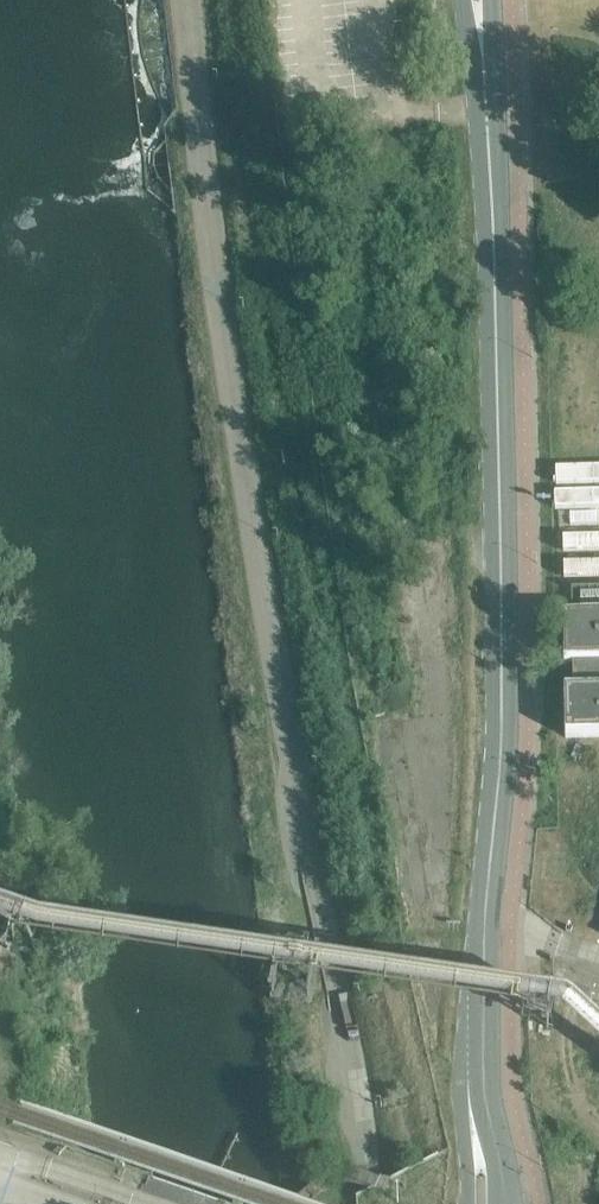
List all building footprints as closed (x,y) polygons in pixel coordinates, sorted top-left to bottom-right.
[(560,617),(561,664),(570,664),(570,690),(562,690),(563,738),(598,737),(598,616),(560,617)]
